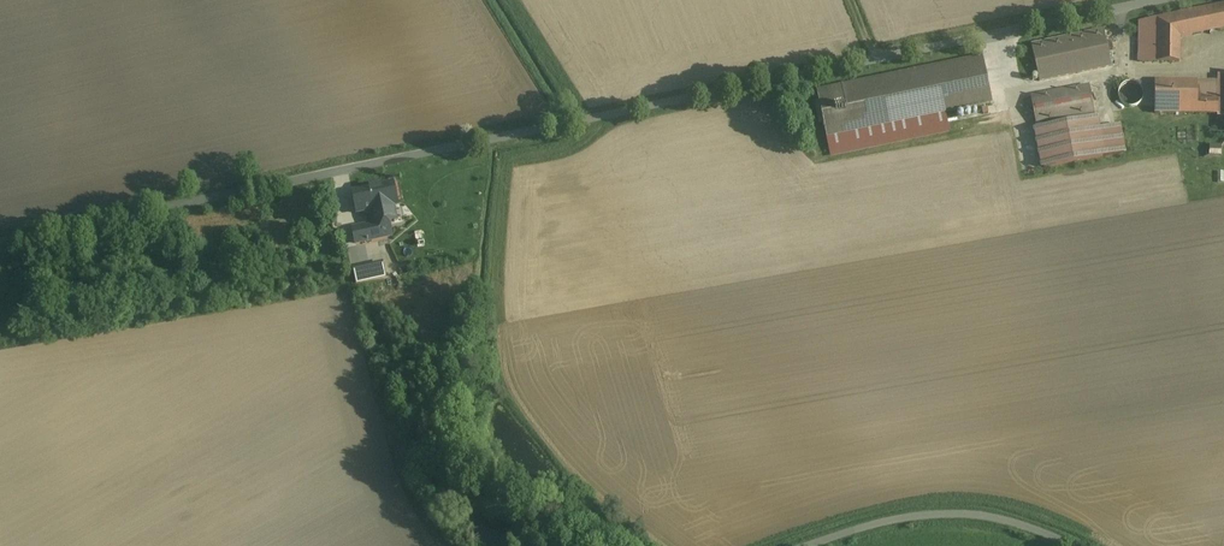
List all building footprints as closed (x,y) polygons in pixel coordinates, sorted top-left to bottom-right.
[(1156,18),(1155,61),(1180,63),(1181,37),(1223,28),(1223,3),(1156,18)] [(1111,66),(1104,29),(1031,44),(1039,80),(1111,66)] [(982,57),(817,92),(819,100),(814,101),(819,124),(824,123),(827,136),(992,102),(982,57)] [(1217,74),(1217,81),(1155,80),(1154,113),(1217,114),(1217,117),(1223,117),(1223,75),(1217,74)] [(1124,81),(1119,100),(1139,105),(1144,86),(1124,81)] [(1087,82),(1035,91),(1042,128),(1035,130),(1044,168),(1124,153),(1119,126),(1098,129),(1087,82)] [(356,213),(370,210),(382,208),(397,204),(392,183),(353,192),(356,213)] [(370,210),(373,224),(385,222),(382,208),(370,210)] [(388,221),(385,222),(373,224),(352,229),(355,243),(391,236),(388,221)] [(360,283),(370,280),(366,264),(357,266),(360,283)]
